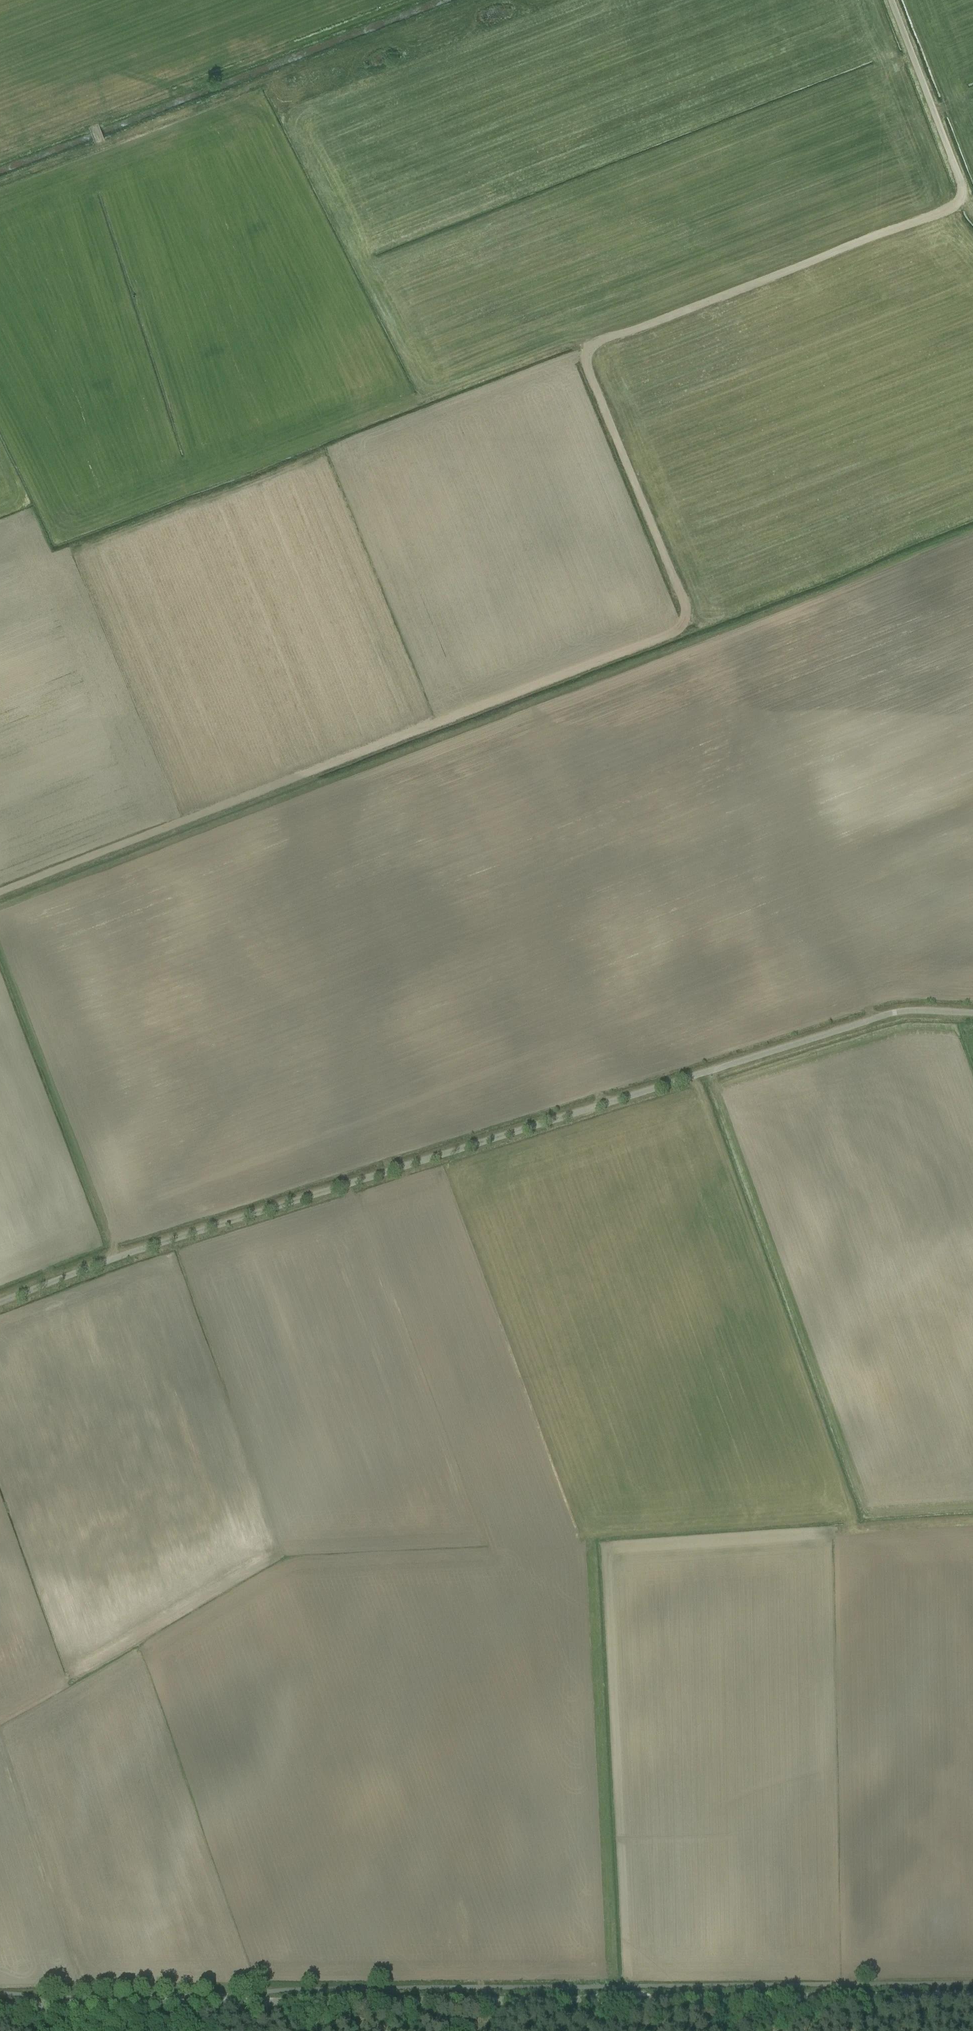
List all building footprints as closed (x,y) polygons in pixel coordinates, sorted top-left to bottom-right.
[(314,446),(316,453),(325,450),(323,443),(314,446)]
